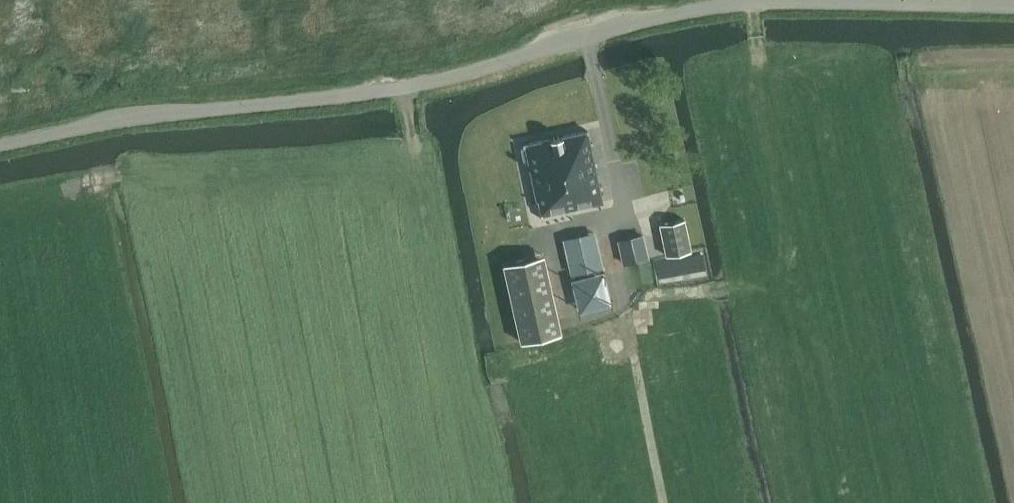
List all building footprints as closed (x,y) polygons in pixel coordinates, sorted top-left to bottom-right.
[(589,130),(526,144),(541,214),(604,201),(589,130)] [(687,219),(662,224),(668,256),(694,250),(687,219)] [(594,232),(565,239),(569,258),(573,273),(602,267),(594,232)] [(643,234),(618,240),(623,259),(647,253),(643,234)] [(544,254),(504,263),(522,342),(562,333),(544,254)]
